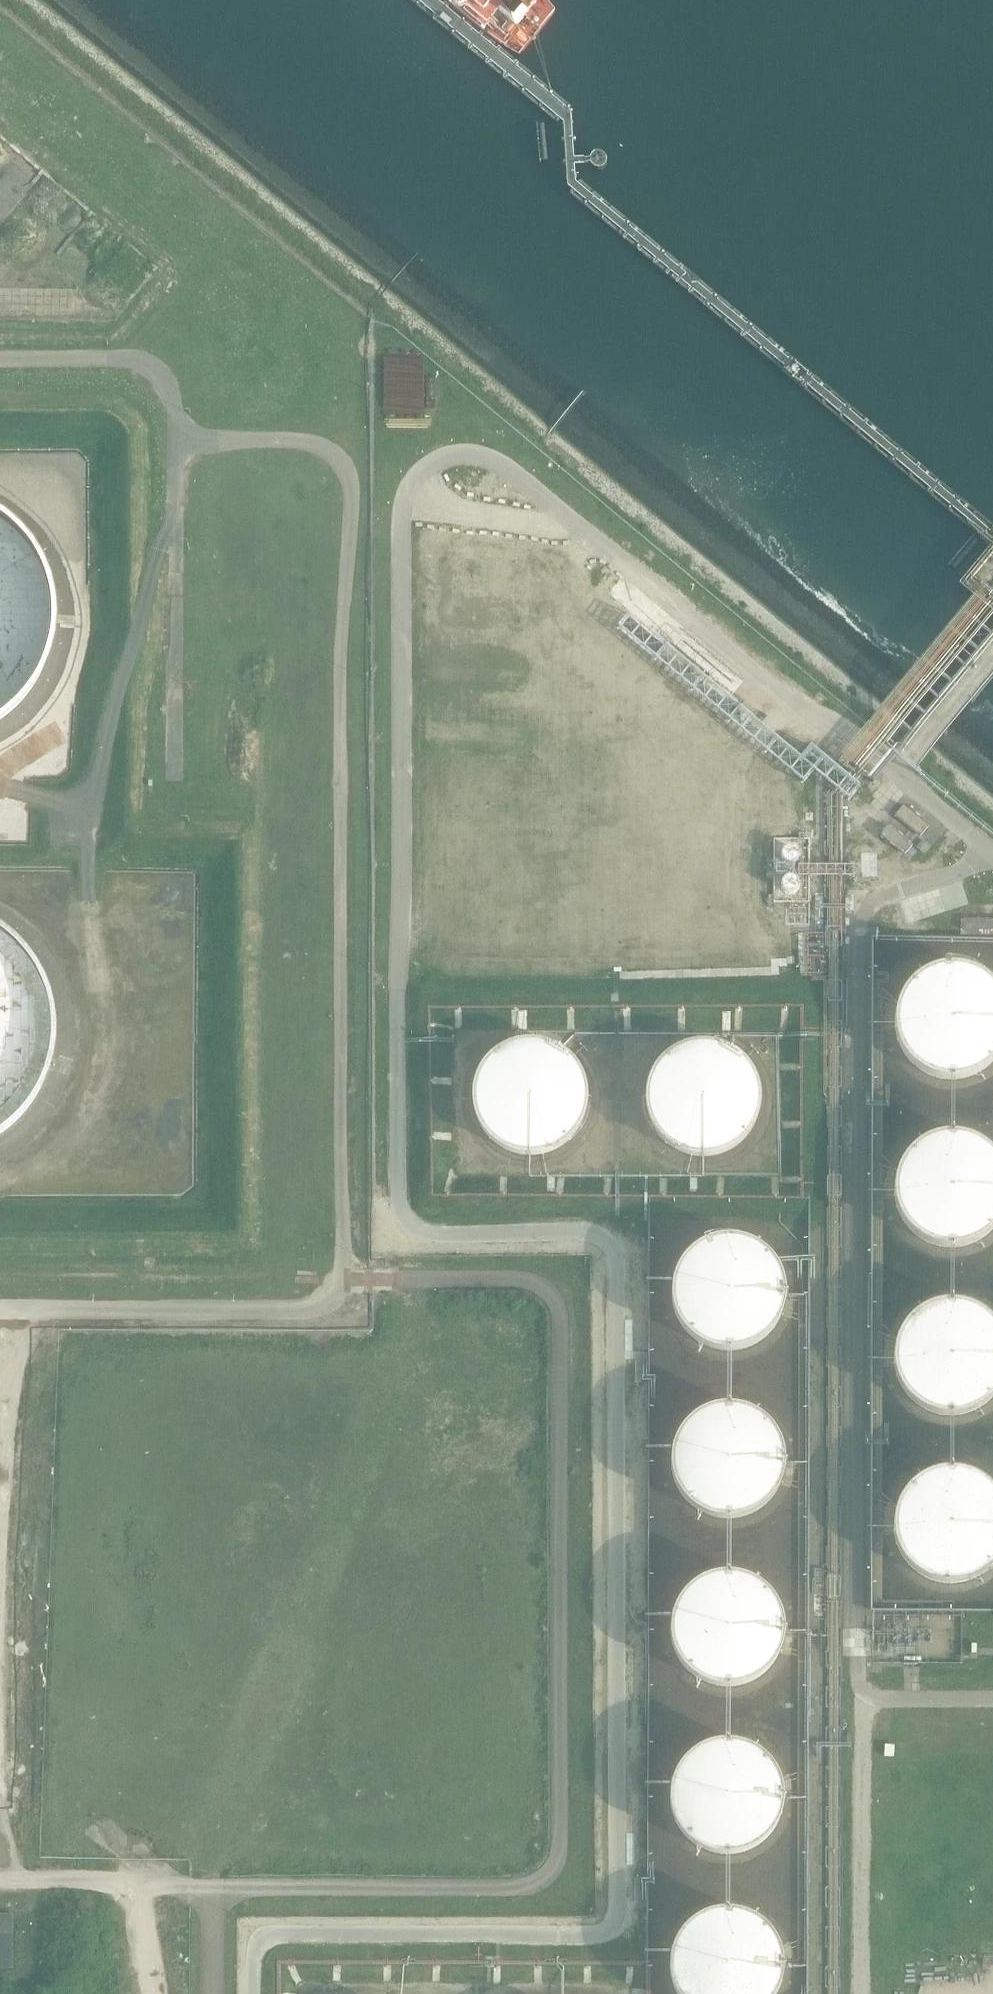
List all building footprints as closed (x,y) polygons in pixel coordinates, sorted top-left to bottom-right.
[(46,671),(56,598),(19,529),(0,520),(0,721),(46,671)] [(929,827),(902,805),(895,815),(922,837),(929,827)] [(890,824),(883,834),(906,852),(914,843),(890,824)] [(44,1084),(54,1011),(18,942),(0,934),(0,1132),(44,1084)] [(918,985),(905,1000),(898,1018),(899,1042),(907,1061),(920,1075),(938,1084),(952,1086),(972,1084),(990,1074),(992,1070),(992,989),(985,981),(967,974),(947,973),(928,979),(918,985)] [(605,1097),(605,1096),(604,1083),(602,1074),(600,1068),(594,1056),(585,1045),(574,1036),(563,1029),(549,1024),(533,1022),(519,1024),(506,1027),(499,1030),(490,1036),(479,1045),(471,1056),(464,1068),(460,1081),(459,1095),(460,1109),(462,1116),(464,1123),(471,1137),(480,1148),(486,1153),(492,1157),(499,1161),(506,1164),(519,1168),(532,1169),(545,1168),(558,1164),(565,1161),(572,1157),(578,1153),(584,1148),(593,1137),(600,1124),(604,1111),(605,1097)] [(779,1099),(779,1097),(778,1084),(774,1072),(768,1059),(760,1049),(750,1040),(738,1033),(732,1031),(723,1028),(711,1027),(697,1027),(684,1031),(671,1037),(660,1046),(651,1056),(644,1068),(642,1073),(639,1083),(637,1096),(639,1111),(642,1123),(648,1135),(652,1141),(657,1147),(669,1156),(676,1161),(683,1164),(697,1168),(708,1168),(719,1168),(734,1164),(740,1161),(748,1156),(758,1148),(766,1138),(773,1125),(778,1111),(779,1099)] [(946,1138),(927,1144),(911,1157),(901,1174),(898,1191),(900,1211),(909,1228),(920,1239),(938,1249),(957,1251),(975,1248),(992,1238),(992,1237),(992,1152),(981,1143),(962,1137),(946,1138)] [(705,1248),(691,1260),(681,1278),(677,1298),(681,1318),(694,1339),(711,1351),(730,1356),(751,1355),(765,1349),(780,1336),(792,1315),(794,1294),(790,1275),(778,1258),(764,1247),(745,1240),(724,1241),(705,1248)] [(900,1359),(902,1379),(910,1397),(924,1411),(942,1420),(952,1422),(972,1421),(990,1413),(992,1410),(992,1320),(981,1312),(962,1308),(951,1308),(932,1314),(916,1326),(905,1342),(900,1359)] [(678,1442),(673,1462),(676,1486),(686,1504),(701,1517),(720,1524),(742,1524),(761,1516),(776,1503),(787,1480),(788,1460),(782,1441),(776,1431),(761,1418),(742,1410),(722,1410),(706,1414),(690,1426),(678,1442)] [(933,1476),(916,1486),(903,1502),(895,1529),(898,1548),(907,1566),(922,1580),(938,1587),(958,1588),(977,1583),(992,1572),(992,1489),(977,1478),(957,1473),(933,1476)] [(679,1616),(674,1635),(676,1652),(684,1670),(698,1685),(716,1694),(731,1696),(750,1693),(768,1683),(781,1668),(789,1646),(788,1626),(781,1608),(771,1596),(754,1585),(735,1581),(706,1587),(690,1599),(679,1616)] [(729,1745),(706,1750),(689,1762),(678,1778),(673,1798),(675,1819),(684,1837),(699,1851),(713,1857),(733,1860),(752,1855),(769,1845),(779,1833),(787,1814),(787,1794),(780,1773),(766,1758),(749,1748),(729,1745)] [(777,1979),(777,1957),(769,1939),(756,1924),(739,1915),(719,1912),(700,1916),(688,1922),(674,1936),(666,1954),(664,1973),(669,1990),(671,1993),(771,1993),(777,1979)] [(12,1916),(0,1916),(0,1968),(13,1968),(12,1916)]
